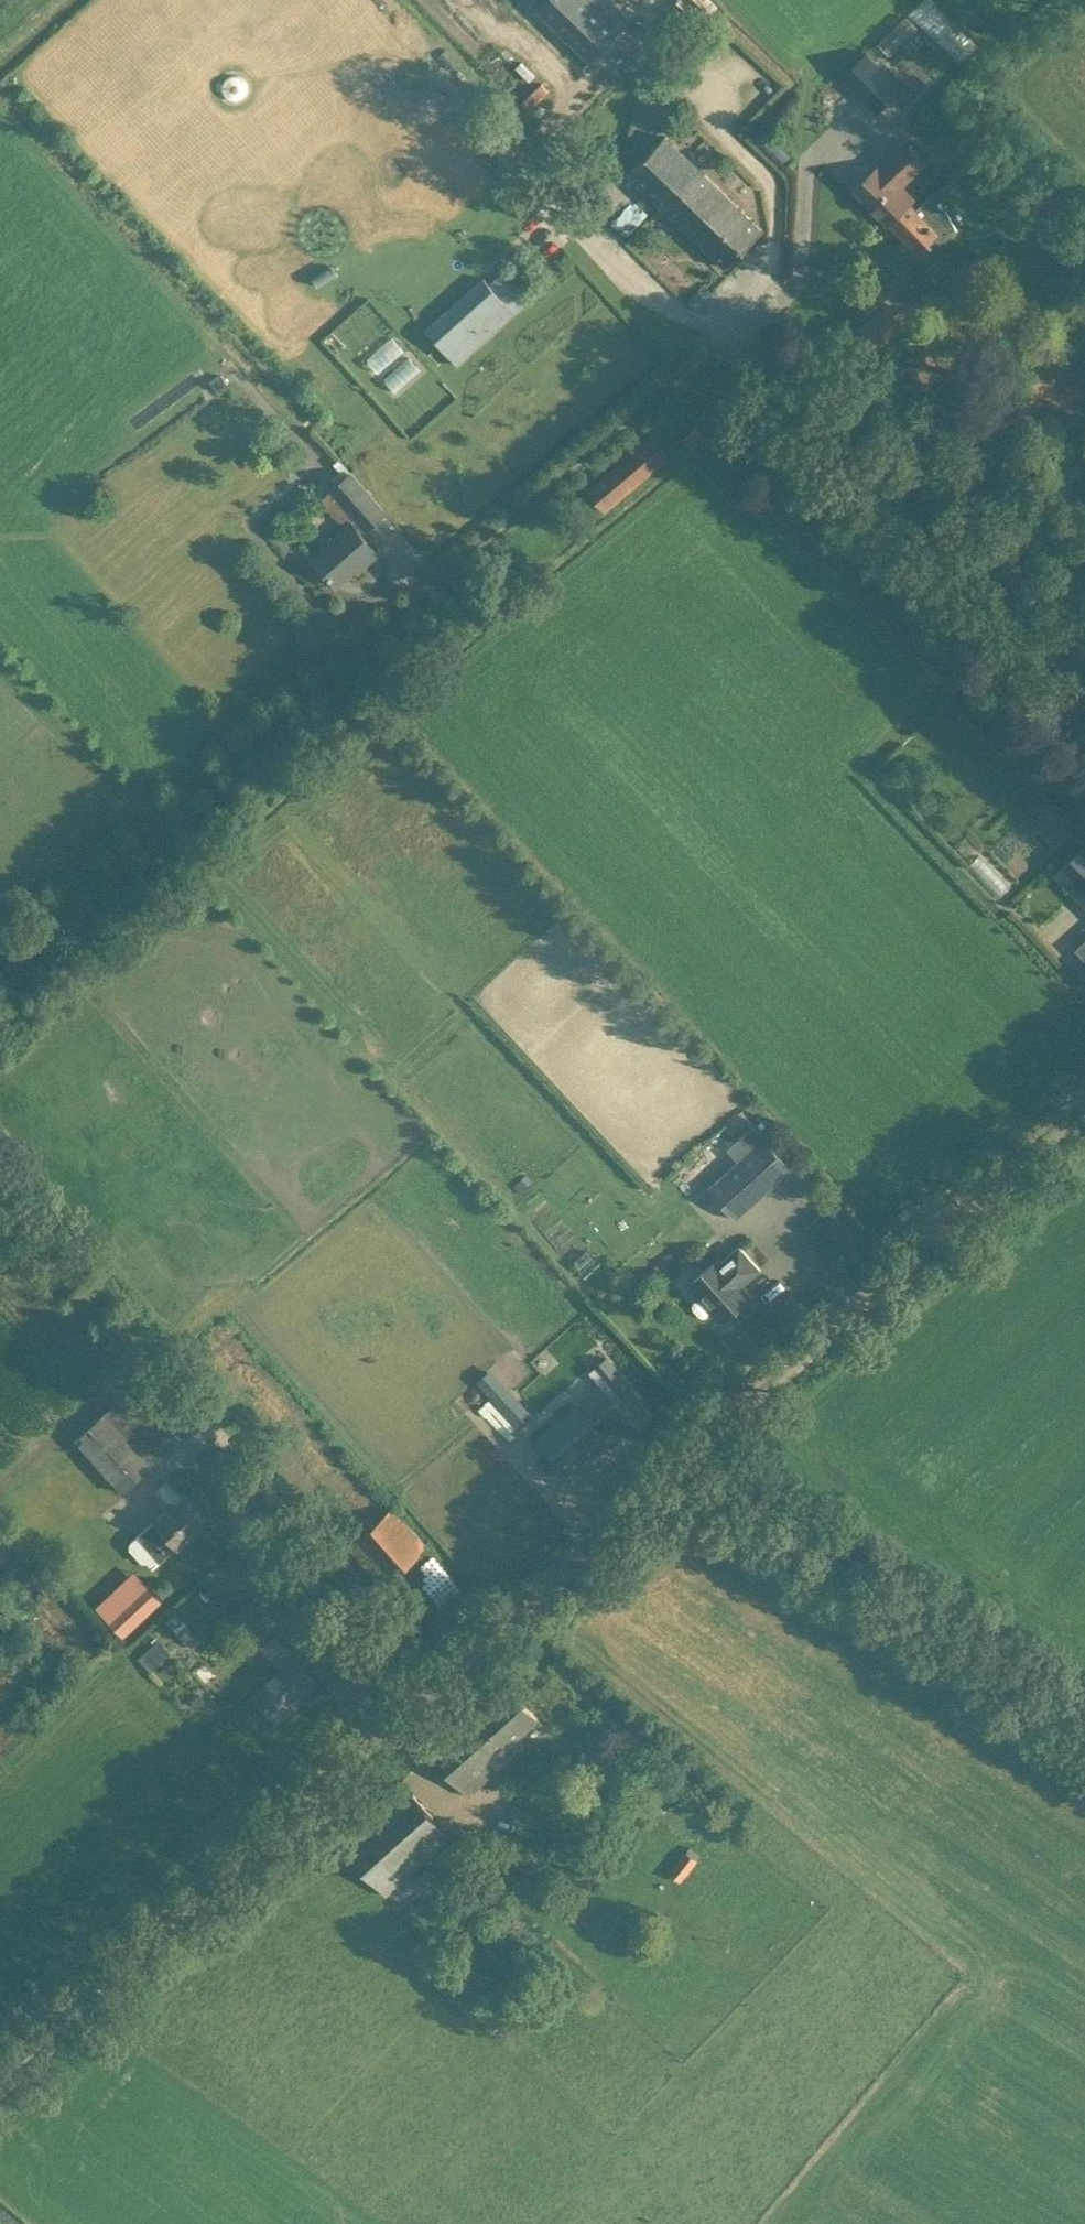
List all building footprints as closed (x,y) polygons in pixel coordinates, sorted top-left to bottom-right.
[(589,57),(618,30),(590,0),(547,0),(541,5),(589,57)] [(917,8),(888,29),(897,41),(926,19),(917,8)] [(867,51),(841,76),(877,113),(903,88),(867,51)] [(668,134),(631,171),(647,187),(661,201),(726,267),(763,230),(748,214),(668,134)] [(889,224),(891,222),(910,203),(915,199),(903,186),(926,163),(921,158),(906,142),(883,165),(881,164),(855,188),(889,224)] [(919,251),(935,235),(942,241),(952,231),(956,228),(942,200),(958,184),(951,177),(924,203),(917,210),(910,203),(891,222),(919,251)] [(334,226),(341,235),(357,223),(350,214),(334,226)] [(484,278),(474,287),(483,297),(435,340),(458,364),(515,313),(484,278)] [(876,349),(900,331),(890,318),(883,310),(860,327),(876,349)] [(411,384),(433,363),(420,349),(397,370),(411,384)] [(211,382),(212,384),(219,393),(228,387),(220,377),(219,375),(211,382)] [(682,438),(691,449),(703,438),(694,427),(682,438)] [(653,439),(606,479),(588,494),(604,512),(657,467),(668,457),(653,439)] [(315,559),(309,565),(309,569),(317,578),(321,578),(327,573),(338,586),(365,563),(366,564),(378,553),(364,537),(351,522),(339,533),(340,534),(314,557),(315,559)] [(1056,873),(1084,905),(1084,845),(1056,873)] [(708,1188),(736,1219),(793,1168),(766,1138),(708,1188)] [(761,1269),(739,1244),(721,1259),(718,1256),(690,1281),(724,1320),(752,1296),(743,1286),(761,1269)] [(600,1378),(614,1366),(602,1352),(588,1364),(600,1378)] [(605,1406),(616,1418),(630,1435),(653,1415),(642,1402),(640,1401),(644,1397),(621,1371),(610,1381),(620,1392),(605,1406)] [(134,1387),(118,1402),(77,1437),(126,1492),(166,1456),(182,1441),(134,1387)] [(575,1404),(536,1440),(551,1457),(566,1473),(605,1439),(591,1422),(575,1404)] [(152,1523),(139,1534),(131,1541),(130,1548),(143,1561),(146,1561),(154,1564),(160,1559),(162,1561),(191,1536),(207,1521),(186,1497),(171,1511),(169,1509),(152,1523)] [(429,1547),(414,1531),(393,1507),(360,1537),(396,1576),(429,1547)] [(149,1584),(109,1620),(124,1637),(164,1600),(149,1584)] [(154,1643),(137,1659),(148,1670),(149,1672),(171,1652),(158,1639),(154,1643)] [(295,1658),(278,1672),(255,1692),(264,1703),(279,1720),(293,1707),(291,1705),(317,1682),(295,1658)] [(539,1719),(524,1701),(509,1685),(433,1753),(448,1769),(469,1793),(513,1754),(507,1748),(539,1719)] [(452,1835),(417,1797),(403,1780),(337,1839),(386,1894),(452,1835)] [(697,1880),(716,1862),(703,1848),(683,1866),(697,1880)] [(430,1868),(415,1881),(426,1894),(426,1893),(441,1880),(430,1868)] [(426,1894),(415,1904),(434,1922),(443,1910),(426,1893),(426,1894)]
